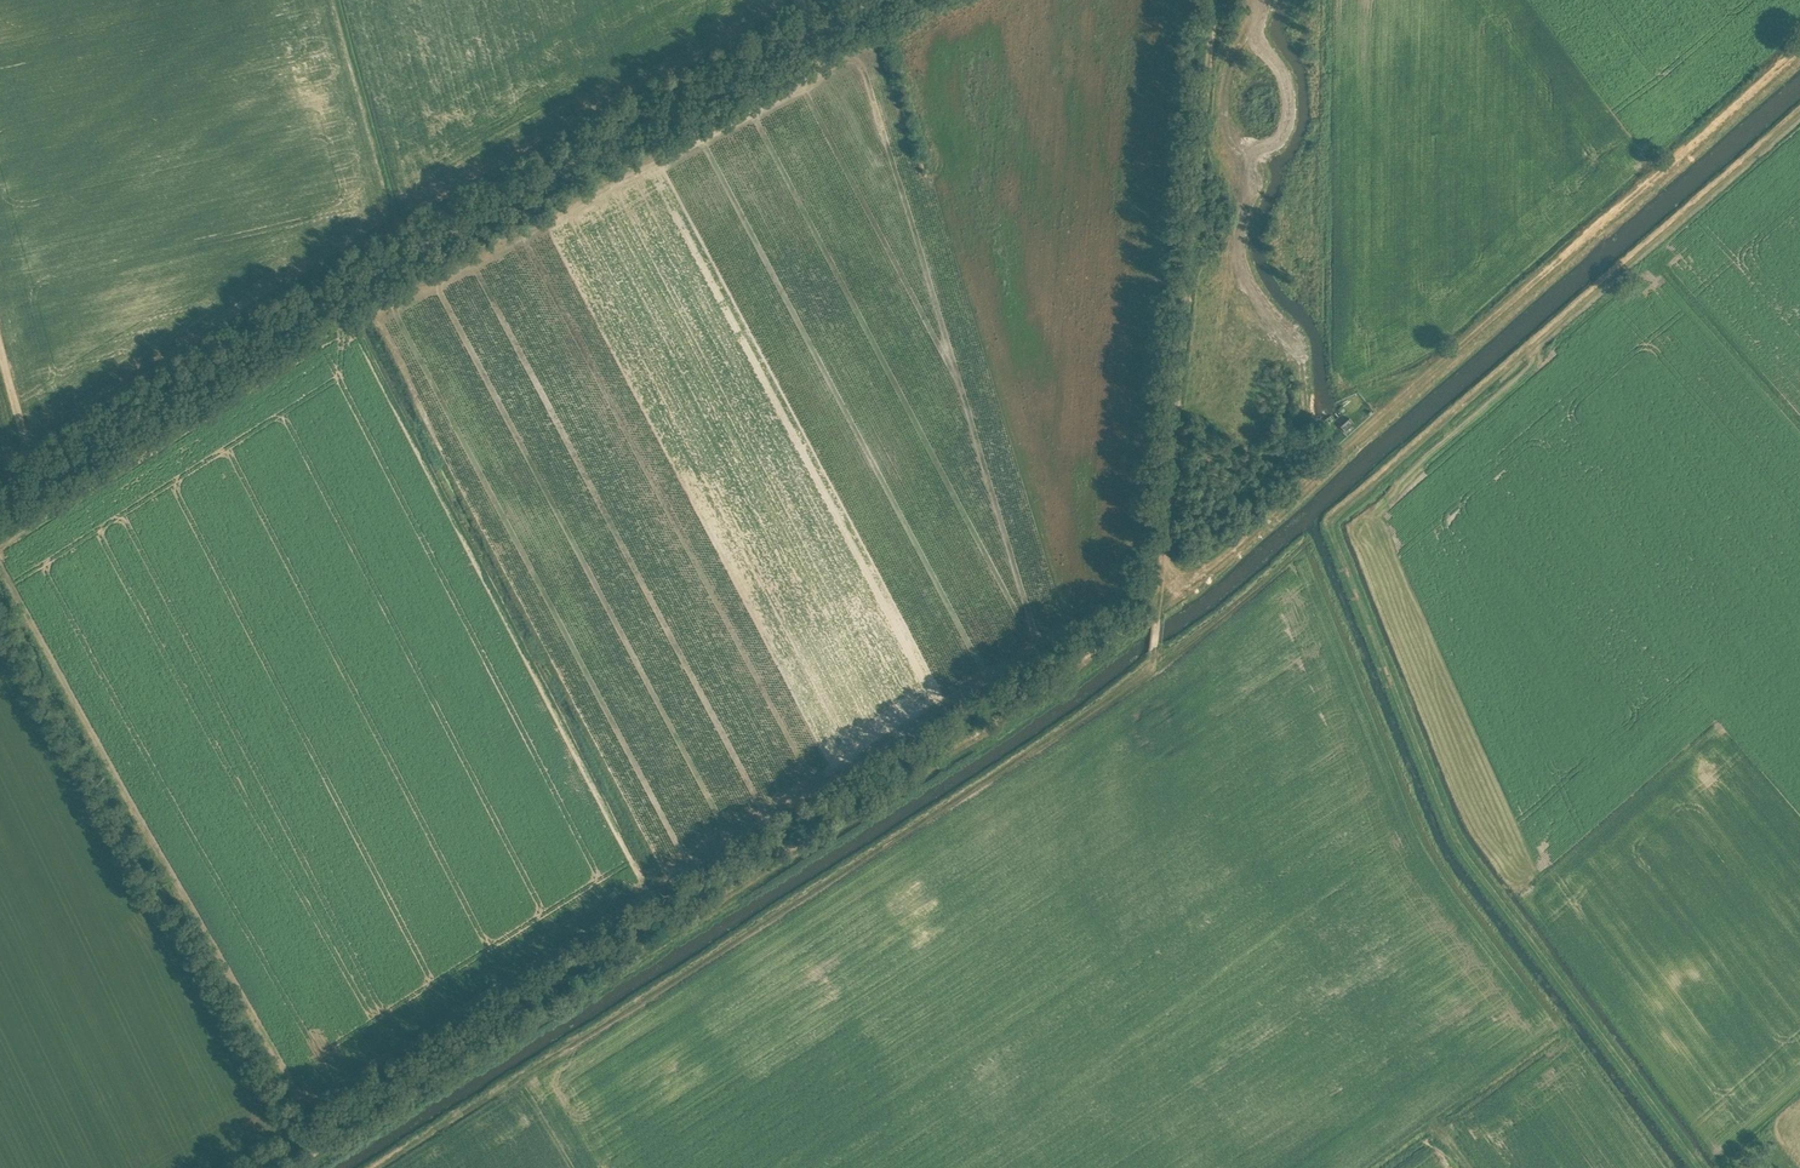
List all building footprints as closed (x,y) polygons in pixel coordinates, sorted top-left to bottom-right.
[(1341,426),(1339,428),(1343,432),(1344,433),(1346,431),(1348,434),(1355,428),(1352,425),(1354,423),(1350,418),(1348,420),(1338,409),(1329,417),(1325,421),(1327,423),(1332,419),(1330,417),(1331,415),(1341,426)]
